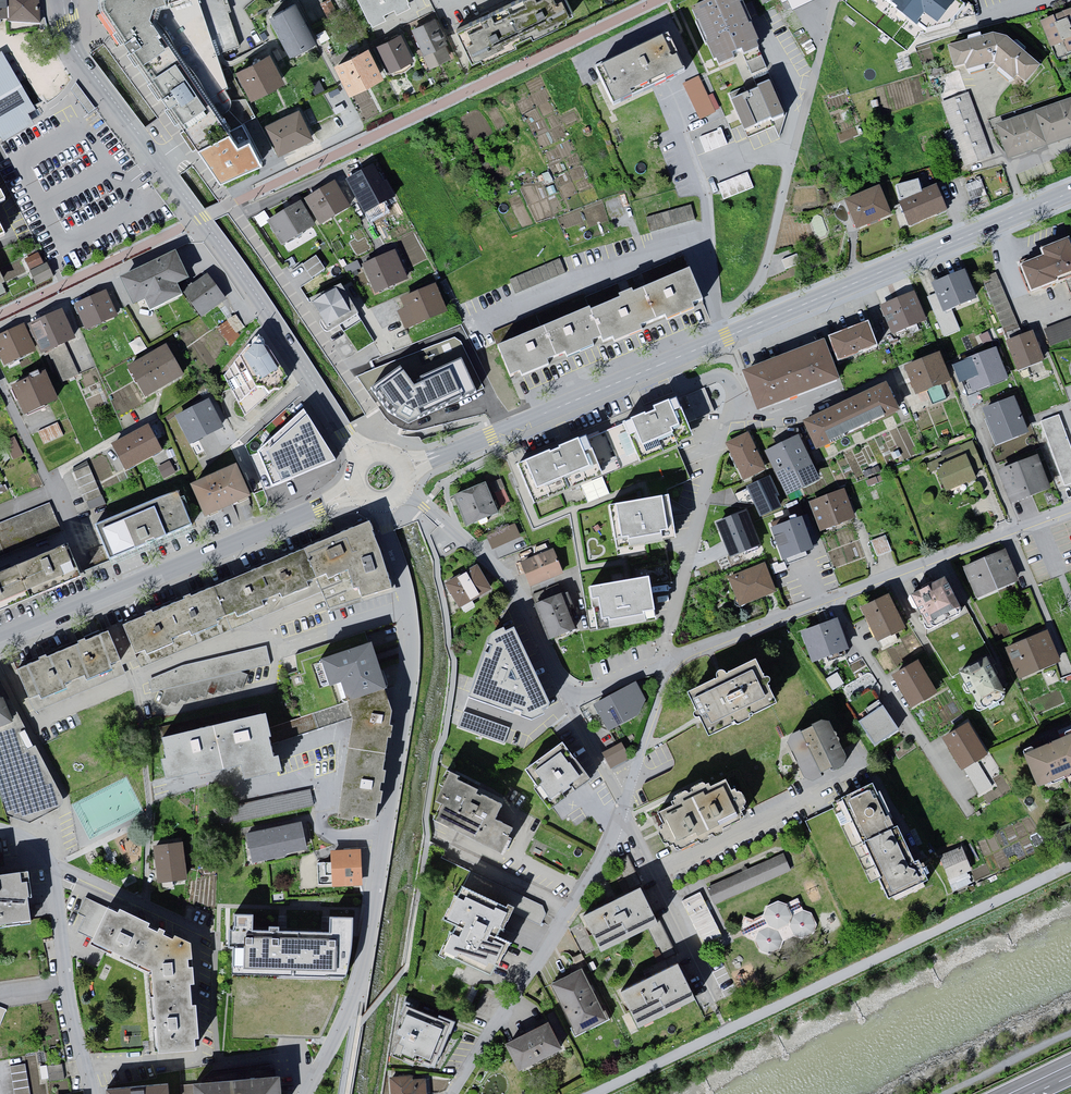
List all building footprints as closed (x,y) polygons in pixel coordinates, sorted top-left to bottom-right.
[(40,0),(1,0),(2,23),(2,27),(41,26),(40,0)] [(104,6),(120,30),(181,0),(102,0),(104,6)] [(120,30),(153,84),(215,46),(199,0),(181,0),(120,30)] [(374,27),(388,20),(385,14),(396,9),(398,14),(412,7),(409,0),(361,0),(374,27)] [(456,25),(474,62),(574,14),(567,0),(508,0),(456,25)] [(740,0),(723,0),(694,12),(719,71),(736,64),(747,88),(730,95),(748,135),(787,119),(740,0)] [(782,4),(786,1),(792,11),(817,0),(779,0),(782,4)] [(961,0),(886,0),(931,35),(953,27),(969,7),(961,0)] [(271,19),(291,57),(317,44),(298,5),(271,19)] [(1038,21),(1053,59),(1070,52),(1070,9),(1038,21)] [(438,15),(412,28),(430,67),(457,54),(438,15)] [(672,34),(595,68),(612,107),(621,100),(688,71),(672,34)] [(995,35),(947,46),(953,75),(997,66),(1028,91),(1046,68),(1012,40),(995,35)] [(378,49),(391,74),(415,62),(402,36),(378,49)] [(153,84),(197,145),(243,122),(215,46),(153,84)] [(336,66),(351,97),(384,80),(369,49),(336,66)] [(1,138),(32,121),(28,114),(36,110),(3,54),(0,56),(0,136),(1,138)] [(239,73),(253,101),(286,84),(271,56),(239,73)] [(716,112),(698,76),(682,83),(699,119),(716,112)] [(964,167),(992,156),(969,92),(939,102),(949,128),(943,131),(954,162),(961,159),(964,167)] [(998,123),(1010,158),(1070,137),(1070,98),(998,123)] [(266,128),(281,158),(315,142),(300,111),(266,128)] [(220,177),(262,158),(243,122),(197,145),(220,177)] [(721,128),(699,137),(705,153),(728,144),(721,128)] [(347,183),(366,216),(397,198),(388,184),(385,186),(375,168),(347,183)] [(548,171),(537,175),(539,182),(543,181),(545,185),(553,181),(548,171)] [(747,172),(717,184),(724,200),(754,187),(747,172)] [(307,202),(321,227),(352,210),(337,184),(307,202)] [(554,184),(546,188),(549,196),(558,192),(554,184)] [(943,184),(901,200),(911,227),(953,210),(943,184)] [(883,185),(846,201),(859,232),(897,216),(883,185)] [(691,204),(646,217),(650,232),(695,219),(691,204)] [(270,225),(284,248),(316,227),(302,205),(270,225)] [(1022,266),(1033,295),(1070,281),(1070,242),(1044,252),(1045,257),(1022,266)] [(145,298),(150,309),(182,294),(177,282),(189,277),(175,249),(120,276),(133,304),(145,298)] [(42,253),(27,259),(31,270),(46,264),(42,253)] [(365,267),(376,297),(409,284),(397,254),(365,267)] [(316,255),(303,264),(312,278),(326,269),(316,255)] [(511,283),(516,294),(566,272),(559,258),(509,279),(511,283)] [(50,264),(32,271),(37,284),(55,278),(50,264)] [(968,268),(934,284),(947,312),(982,296),(968,268)] [(996,272),(982,277),(1007,341),(1022,335),(996,272)] [(692,273),(499,349),(513,385),(706,308),(692,273)] [(185,295),(202,319),(226,302),(209,278),(185,295)] [(335,289),(312,303),(325,326),(350,312),(335,289)] [(400,315),(407,332),(448,315),(437,289),(403,302),(407,312),(400,315)] [(917,292),(882,307),(896,338),(931,322),(917,292)] [(75,308),(86,333),(119,319),(108,294),(75,308)] [(30,329),(43,357),(76,342),(63,314),(30,329)] [(219,327),(228,341),(247,329),(239,315),(219,327)] [(1050,346),(1070,338),(1070,317),(1043,328),(1050,346)] [(883,346),(872,320),(833,336),(844,362),(883,346)] [(6,367),(38,354),(26,328),(0,339),(0,353),(6,367)] [(1007,341),(1005,341),(1017,371),(1045,361),(1033,330),(1022,335),(1007,341)] [(224,376),(245,416),(286,378),(266,346),(265,342),(263,338),(256,338),(252,341),(252,347),(250,349),(248,346),(224,376)] [(828,339),(788,354),(804,393),(844,379),(828,339)] [(996,348),(962,362),(973,393),(1009,379),(996,348)] [(130,370),(146,399),(184,378),(167,349),(130,370)] [(758,413),(804,393),(788,354),(742,371),(758,413)] [(946,354),(908,366),(918,395),(955,383),(946,354)] [(400,365),(369,388),(388,412),(408,424),(477,392),(461,357),(411,379),(400,365)] [(13,391),(26,418),(59,402),(46,376),(13,391)] [(887,384),(872,390),(886,418),(899,411),(887,384)] [(933,402),(946,399),(944,388),(931,391),(933,402)] [(849,401),(863,429),(886,418),(872,390),(849,401)] [(1016,394),(983,407),(997,445),(1031,432),(1016,394)] [(695,442),(676,398),(633,416),(634,417),(651,458),(695,442)] [(849,401),(804,421),(818,451),(863,429),(849,401)] [(176,419),(190,447),(224,430),(210,402),(176,419)] [(254,452),(271,490),(339,461),(304,406),(254,452)] [(1039,420),(1066,488),(1070,486),(1070,439),(1061,412),(1039,420)] [(617,470),(651,458),(634,417),(601,429),(617,470)] [(57,422),(38,431),(44,444),(63,436),(57,422)] [(115,448),(129,473),(164,454),(150,429),(115,448)] [(617,470),(601,429),(516,464),(533,504),(559,494),(617,470)] [(769,468),(752,430),(727,441),(744,479),(769,468)] [(800,432),(767,449),(791,498),(824,482),(800,432)] [(23,454),(14,436),(3,441),(12,460),(23,454)] [(949,494),(979,481),(968,456),(938,469),(949,494)] [(1040,458),(1000,474),(1013,507),(1053,491),(1040,458)] [(76,474),(92,510),(106,504),(90,468),(76,474)] [(193,488),(207,520),(251,500),(237,469),(193,488)] [(771,476),(750,486),(764,517),(786,506),(771,476)] [(487,482),(455,497),(469,526),(501,511),(487,482)] [(846,492),(811,504),(822,533),(856,521),(846,492)] [(643,498),(609,504),(616,548),(647,543),(675,538),(668,494),(643,498)] [(99,529),(111,559),(191,525),(179,495),(99,529)] [(0,527),(0,553),(62,527),(53,505),(0,527)] [(765,546),(748,506),(717,519),(733,559),(765,546)] [(821,549),(810,519),(773,533),(785,563),(821,549)] [(516,524),(487,536),(497,562),(527,550),(516,524)] [(309,549),(323,594),(329,612),(395,594),(368,525),(309,549)] [(888,536),(873,540),(878,556),(893,551),(888,536)] [(82,577),(69,545),(0,573),(0,611),(82,577)] [(555,548),(522,561),(532,587),(566,574),(555,548)] [(309,549),(273,564),(294,606),(323,594),(309,549)] [(1019,582),(1006,551),(965,568),(979,599),(1019,582)] [(496,590),(479,562),(447,579),(463,609),(496,590)] [(273,564),(213,588),(230,631),(294,606),(273,564)] [(779,593),(767,565),(731,580),(742,608),(779,593)] [(623,580),(588,586),(592,609),(595,631),(657,620),(649,576),(623,580)] [(965,610),(948,577),(914,594),(931,627),(965,610)] [(213,588),(165,610),(181,648),(230,631),(213,588)] [(566,591),(537,601),(551,639),(579,629),(566,591)] [(892,596),(863,610),(877,641),(906,627),(892,596)] [(165,610),(122,626),(141,668),(181,648),(165,610)] [(516,618),(488,631),(466,697),(532,719),(557,707),(516,618)] [(851,649),(841,618),(802,631),(813,662),(851,649)] [(1063,660),(1049,630),(1007,650),(1021,680),(1063,660)] [(108,631),(19,670),(34,704),(123,665),(108,631)] [(181,666),(148,680),(152,692),(166,689),(240,671),(271,664),(266,645),(181,666)] [(372,647),(335,659),(355,714),(342,810),(380,815),(394,710),(372,647)] [(758,655),(689,691),(713,736),(782,700),(758,655)] [(1007,700),(986,659),(959,672),(982,713),(1007,700)] [(923,661),(895,676),(912,708),(940,693),(923,661)] [(240,671),(166,689),(160,703),(168,706),(170,701),(177,704),(179,699),(186,702),(188,697),(195,700),(198,695),(205,698),(207,692),(214,695),(216,690),(223,693),(226,688),(232,691),(235,686),(242,689),(248,674),(240,671)] [(596,703),(610,731),(641,715),(648,696),(639,679),(596,703)] [(7,815),(30,823),(60,806),(63,802),(63,798),(0,680),(0,794),(7,815)] [(271,703),(158,728),(169,778),(243,762),(246,777),(286,768),(271,703)] [(902,731),(884,704),(859,721),(877,747),(902,731)] [(463,711),(459,726),(505,744),(510,728),(463,711)] [(832,717),(787,738),(806,778),(851,757),(832,717)] [(972,722),(945,736),(963,771),(990,757),(972,722)] [(1028,753),(1043,788),(1070,776),(1070,735),(1028,753)] [(563,738),(522,768),(552,807),(592,777),(563,738)] [(632,760),(622,742),(606,750),(616,768),(632,760)] [(980,796),(994,790),(981,763),(967,769),(980,796)] [(505,800),(452,772),(438,797),(444,800),(434,818),(504,855),(520,826),(497,814),(505,800)] [(749,816),(730,776),(659,809),(677,849),(749,816)] [(858,840),(897,823),(877,783),(839,800),(858,840)] [(232,804),(235,820),(315,807),(313,791),(232,804)] [(306,821),(247,834),(253,862),(312,849),(306,821)] [(897,823),(858,840),(888,902),(936,878),(922,852),(918,854),(901,821),(897,823)] [(185,840),(157,843),(161,882),(189,879),(185,840)] [(964,844),(939,854),(955,891),(975,883),(970,870),(974,869),(964,844)] [(364,880),(361,847),(331,850),(334,883),(364,880)] [(792,868),(785,851),(710,886),(718,902),(792,868)] [(40,921),(30,866),(0,871),(0,928),(40,921)] [(516,904),(462,878),(443,918),(455,924),(442,953),(493,977),(511,939),(501,934),(516,904)] [(661,925),(641,887),(584,916),(604,954),(661,925)] [(701,892),(681,901),(703,945),(723,937),(701,892)] [(817,932),(820,926),(814,910),(804,908),(798,897),(788,902),(776,899),(764,906),(766,913),(753,921),(744,915),(740,928),(755,943),(760,952),(771,954),(782,951),(786,942),(797,934),(807,938),(817,932)] [(154,969),(159,1052),(196,1049),(196,1037),(199,1037),(197,1004),(193,1004),(191,984),(195,983),(194,966),(190,967),(189,959),(193,959),(192,942),(177,934),(175,938),(165,933),(167,929),(161,926),(159,930),(150,924),(152,920),(122,907),(120,911),(109,906),(92,942),(154,969)] [(257,910),(233,909),(231,972),(349,976),(351,916),(333,915),(332,930),(256,927),(257,910)] [(699,1000),(681,964),(622,992),(640,1029),(699,1000)] [(553,986),(577,1035),(609,1020),(584,971),(553,986)] [(445,1022),(407,1009),(394,1045),(432,1059),(445,1022)] [(508,1043),(521,1070),(565,1048),(552,1022),(508,1043)] [(9,1066),(14,1093),(30,1093),(25,1063),(9,1066)] [(62,1064),(47,1066),(50,1082),(65,1079),(62,1064)] [(393,1093),(427,1093),(426,1082),(415,1083),(414,1076),(392,1078),(393,1093)] [(200,1093),(280,1093),(279,1079),(199,1086),(200,1093)] [(108,1093),(169,1093),(169,1085),(108,1089),(108,1093)]
